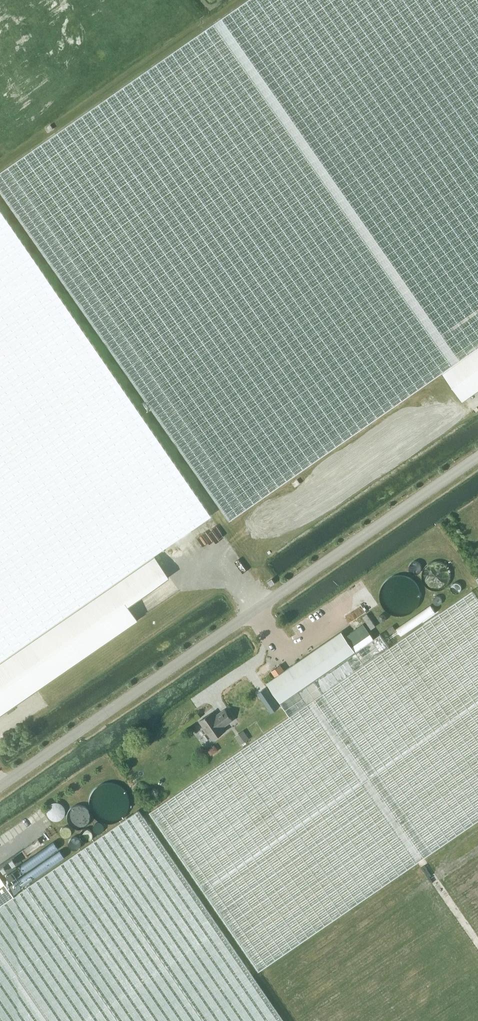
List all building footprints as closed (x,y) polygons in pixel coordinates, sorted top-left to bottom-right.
[(443,372),(463,401),(477,390),(477,0),(248,0),(0,173),(0,189),(230,520),(443,372)] [(137,620),(127,605),(168,577),(153,555),(210,515),(46,278),(0,211),(0,715),(137,620)] [(272,578),(268,581),(271,586),(276,583),(272,578)] [(150,811),(259,970),(477,820),(477,599),(472,590),(390,647),(381,633),(374,638),(364,623),(345,636),(342,631),(283,671),(273,678),(267,682),(290,715),(150,811)] [(367,614),(363,616),(371,629),(375,626),(367,614)] [(260,698),(270,713),(279,707),(269,692),(260,698)] [(223,726),(233,720),(225,709),(216,716),(213,711),(200,721),(212,739),(226,730),(223,726)] [(9,725),(0,732),(0,735),(4,741),(14,733),(9,725)] [(249,739),(244,730),(235,736),(240,744),(249,739)] [(216,743),(210,747),(213,752),(219,748),(216,743)] [(138,810),(67,859),(13,896),(8,888),(0,876),(0,1020),(284,1020),(138,810)] [(23,848),(27,853),(41,844),(38,838),(23,848)] [(7,882),(14,878),(10,873),(17,868),(15,865),(21,861),(16,853),(0,864),(0,872),(7,882)] [(477,921),(477,855),(448,873),(477,921)] [(22,887),(17,880),(8,885),(13,893),(22,887)]
